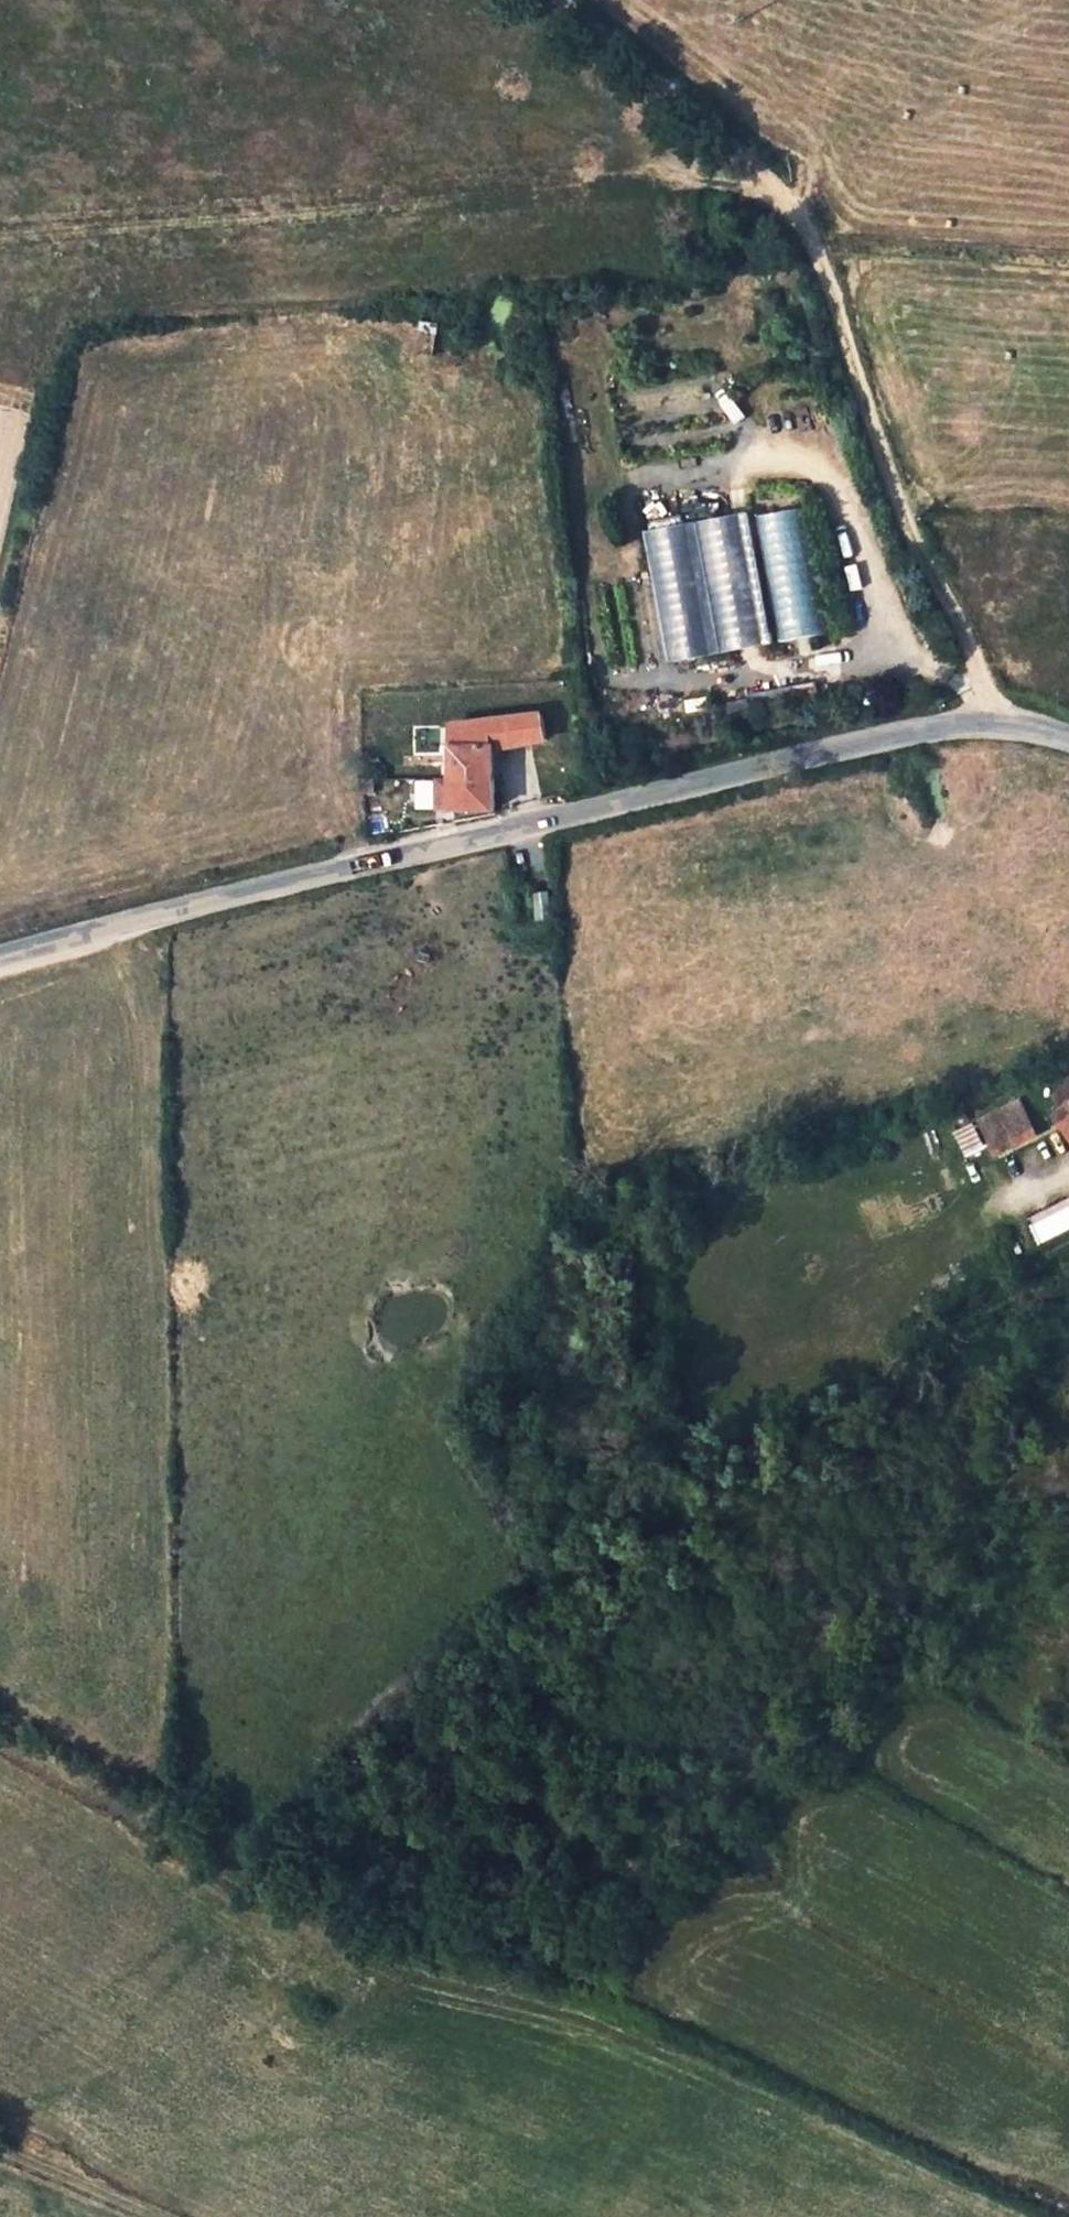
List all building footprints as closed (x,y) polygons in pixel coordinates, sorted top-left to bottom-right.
[(804,507),(753,516),(776,642),(828,632),(804,507)] [(746,514),(645,533),(669,662),(771,642),(746,514)] [(448,772),(490,770),(490,742),(541,733),(537,707),(448,721),(448,772)] [(448,772),(449,807),(489,803),(492,803),(490,770),(448,772)] [(429,808),(449,807),(448,772),(427,773),(429,808)] [(1021,1101),(985,1118),(1005,1160),(1040,1143),(1021,1101)] [(974,1122),(954,1131),(962,1151),(983,1142),(974,1122)]
